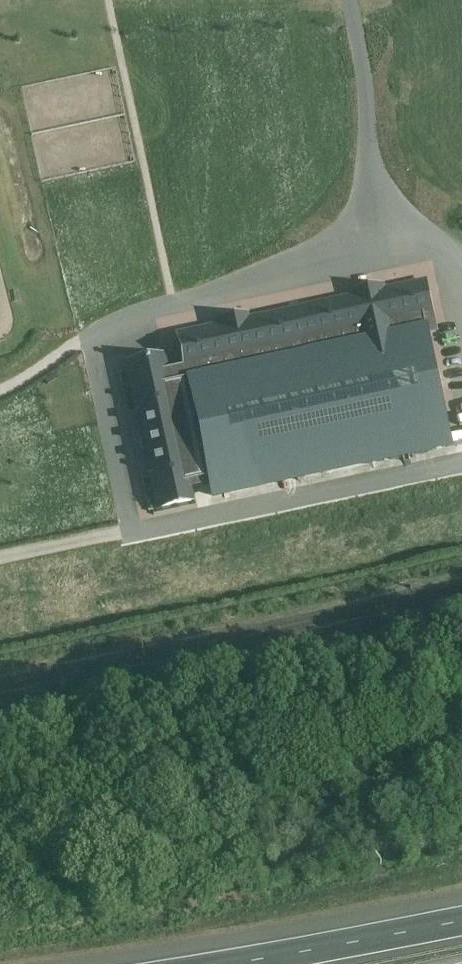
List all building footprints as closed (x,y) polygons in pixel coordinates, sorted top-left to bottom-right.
[(185,380),(132,390),(136,409),(140,409),(155,476),(149,477),(156,509),(192,502),(188,482),(208,478),(212,498),(455,446),(429,325),(436,324),(426,275),(385,284),(384,279),(351,286),(352,291),(248,313),(247,308),(214,315),(215,320),(174,329),(185,380)]
